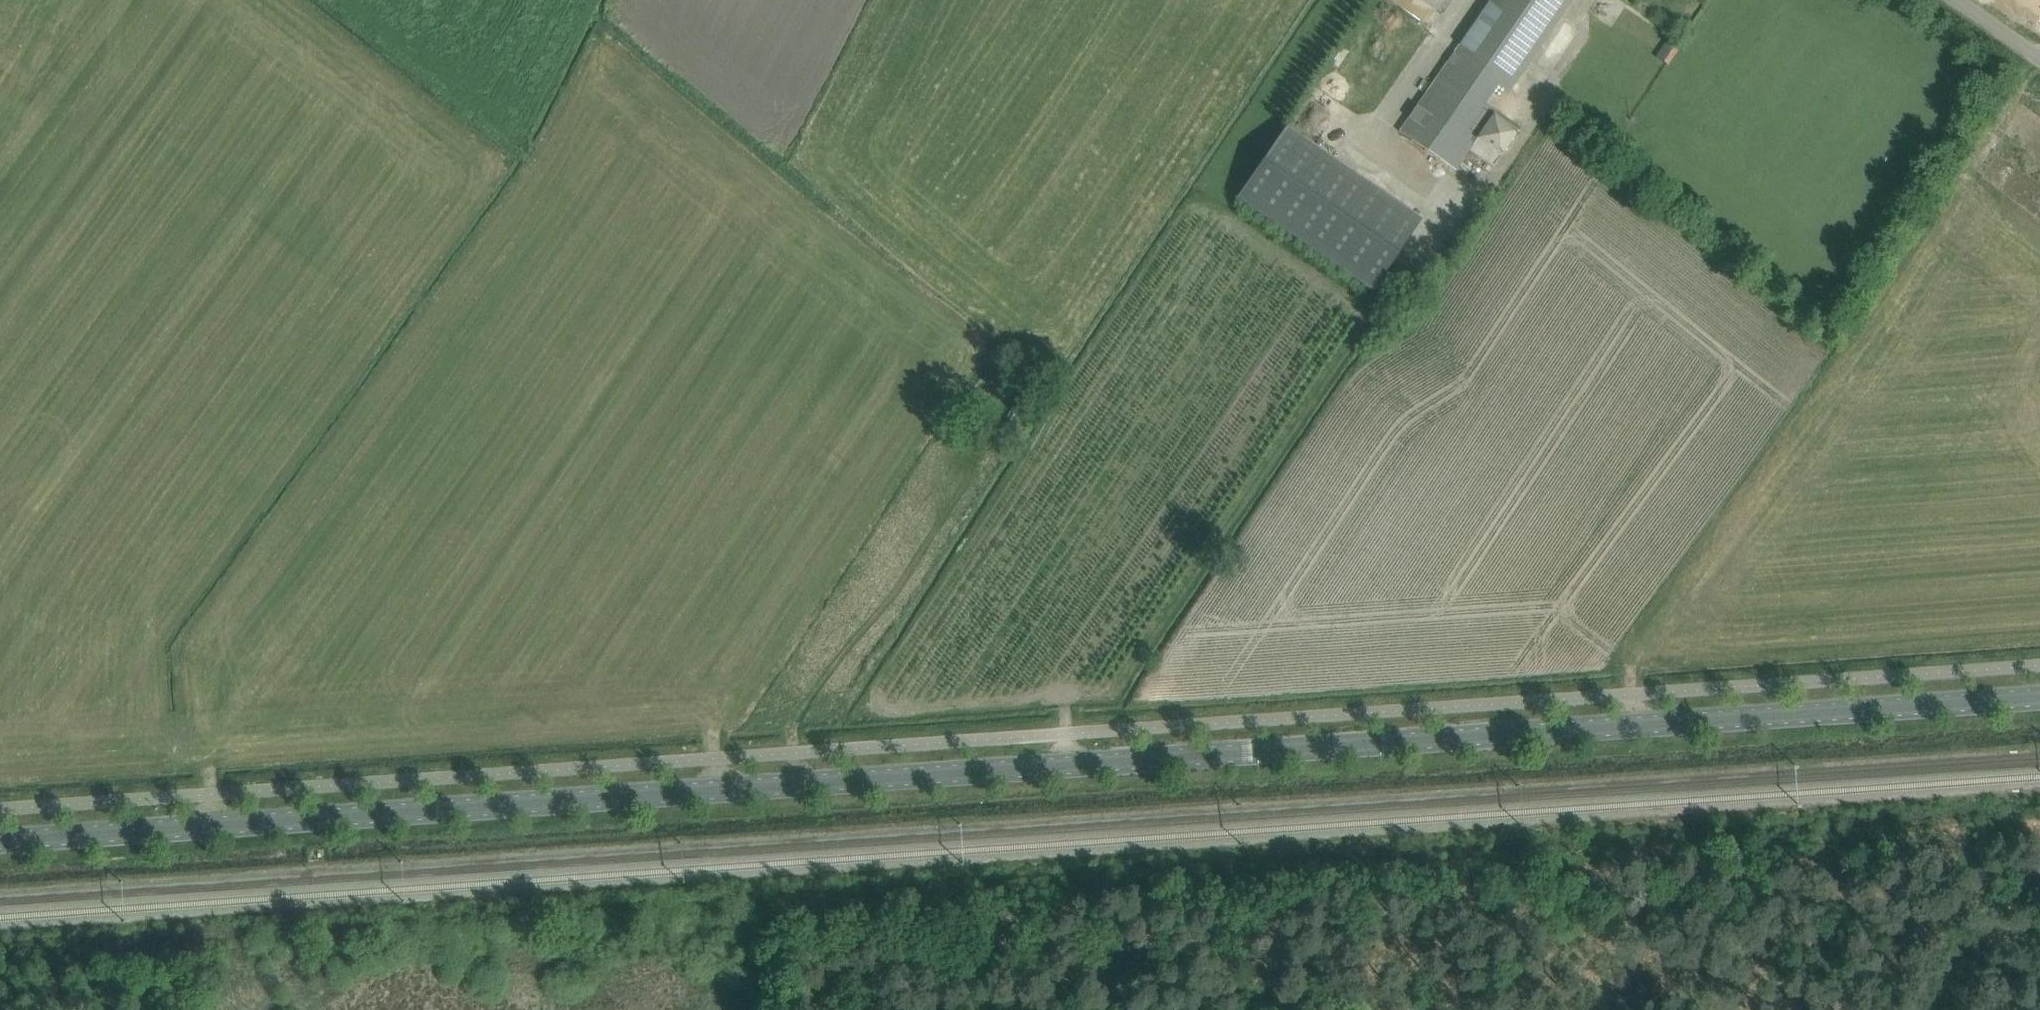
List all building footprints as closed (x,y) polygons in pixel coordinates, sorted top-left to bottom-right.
[(1486,103),(1499,85),(1510,93),(1573,0),(1491,0),(1400,134),(1456,173),(1478,141),(1502,158),(1522,130),(1490,109),(1491,107),(1486,103)] [(1441,16),(1452,0),(1418,0),(1441,16)] [(2039,12),(2039,0),(2022,0),(2039,12)] [(1287,124),(1237,197),(1373,288),(1423,215),(1287,124)]
